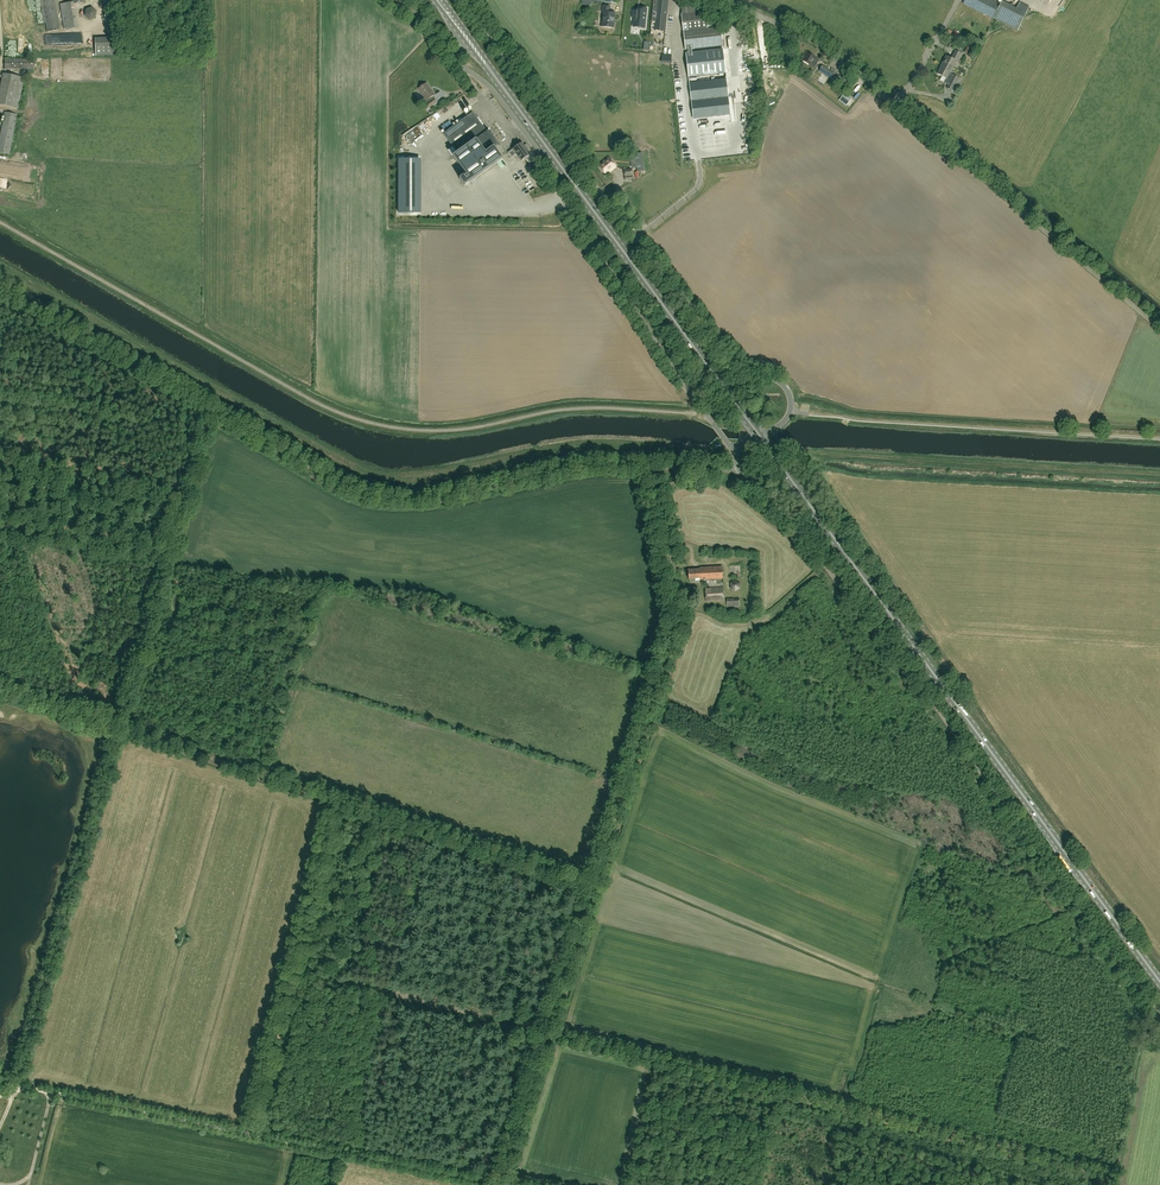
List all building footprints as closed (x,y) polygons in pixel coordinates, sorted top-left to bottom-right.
[(45,23),(47,32),(59,30),(54,0),(40,0),(43,23),(45,23)] [(85,1),(85,0),(72,0),(72,2),(73,2),(60,4),(64,29),(77,27),(74,5),(85,3),(85,1)] [(116,14),(115,0),(103,0),(104,15),(116,14)] [(669,0),(668,0),(654,0),(652,20),(655,20),(654,30),(665,31),(669,0)] [(1018,31),(1029,7),(1020,2),(1016,9),(1001,2),(1000,4),(992,0),(964,0),(963,3),(1018,31)] [(708,30),(705,11),(697,12),(696,3),(683,2),(681,14),(683,32),(708,30)] [(603,12),(602,27),(613,28),(615,13),(607,12),(607,10),(609,11),(610,6),(602,6),(602,12),(603,12)] [(633,11),(633,18),(634,19),(633,24),(638,25),(638,27),(644,28),(646,9),(640,8),(640,10),(635,10),(635,11),(633,11)] [(685,50),(722,46),(721,29),(683,33),(685,50)] [(95,56),(116,56),(116,38),(94,38),(95,56)] [(969,55),(973,48),(967,45),(964,52),(969,55)] [(726,73),(723,50),(686,54),(688,77),(726,73)] [(943,63),(937,74),(946,79),(946,80),(947,82),(949,84),(946,88),(951,91),(955,84),(957,85),(960,79),(953,75),(953,76),(950,74),(956,62),(958,63),(962,55),(955,51),(951,59),(946,56),(942,62),(943,63)] [(814,68),(819,60),(807,52),(802,60),(814,68)] [(34,69),(34,59),(5,59),(4,69),(34,69)] [(819,71),(831,79),(837,83),(840,78),(834,74),(835,73),(823,65),(819,71)] [(640,76),(667,73),(666,69),(663,70),(663,68),(640,71),(640,76)] [(24,77),(3,73),(0,89),(0,105),(18,108),(24,77)] [(730,115),(726,79),(689,83),(693,119),(730,115)] [(428,108),(437,102),(434,98),(432,100),(431,98),(435,95),(427,83),(418,89),(427,101),(427,100),(428,102),(425,105),(428,108)] [(0,137),(0,153),(9,155),(17,115),(5,112),(3,122),(0,122),(0,125),(2,126),(0,137)] [(488,131),(487,132),(485,129),(473,112),(443,134),(453,147),(457,153),(453,157),(466,174),(460,179),(465,186),(503,159),(494,147),(498,144),(488,131)] [(538,160),(528,147),(527,145),(525,147),(522,143),(508,153),(511,157),(516,154),(521,161),(525,158),(529,163),(532,161),(534,163),(538,160)] [(642,152),(634,154),(637,171),(645,170),(642,152)] [(446,160),(451,164),(454,161),(450,156),(446,160)] [(606,175),(616,167),(608,157),(598,166),(606,175)] [(414,213),(414,159),(399,159),(399,213),(414,213)] [(28,169),(19,167),(17,174),(27,176),(28,169)] [(625,180),(633,180),(632,169),(624,169),(625,180)] [(700,580),(723,579),(722,566),(700,567),(700,569),(688,570),(688,579),(700,578),(700,580)] [(739,591),(737,582),(729,584),(730,589),(733,588),(733,592),(739,591)] [(706,601),(724,600),(723,587),(705,589),(706,601)] [(739,598),(727,598),(727,607),(740,606),(739,598)]
